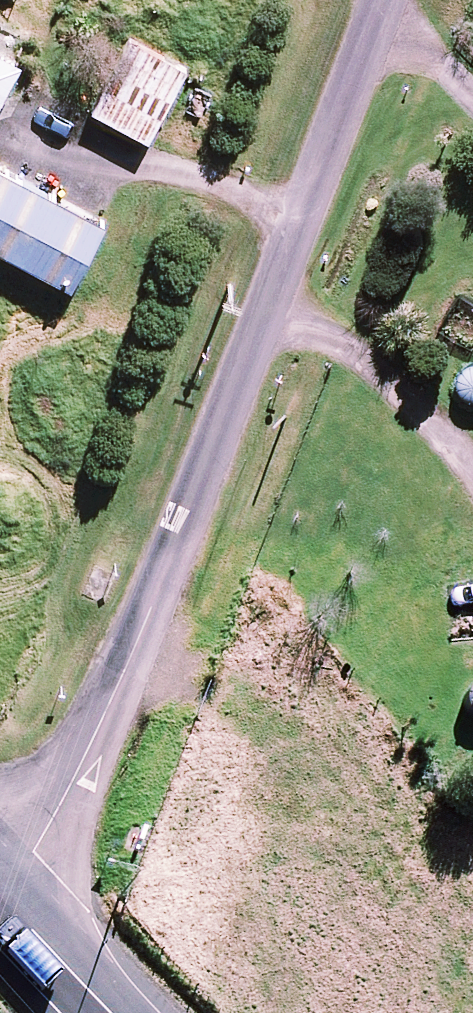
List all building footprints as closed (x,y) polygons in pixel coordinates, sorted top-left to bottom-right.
[(149,139),(188,68),(129,36),(90,108),(149,139)] [(0,49),(0,101),(1,101),(22,61),(0,49)] [(71,285),(106,220),(0,163),(0,247),(71,285)] [(472,360),(464,364),(458,370),(456,379),(457,387),(463,394),(470,398),(472,398),(472,360)]
